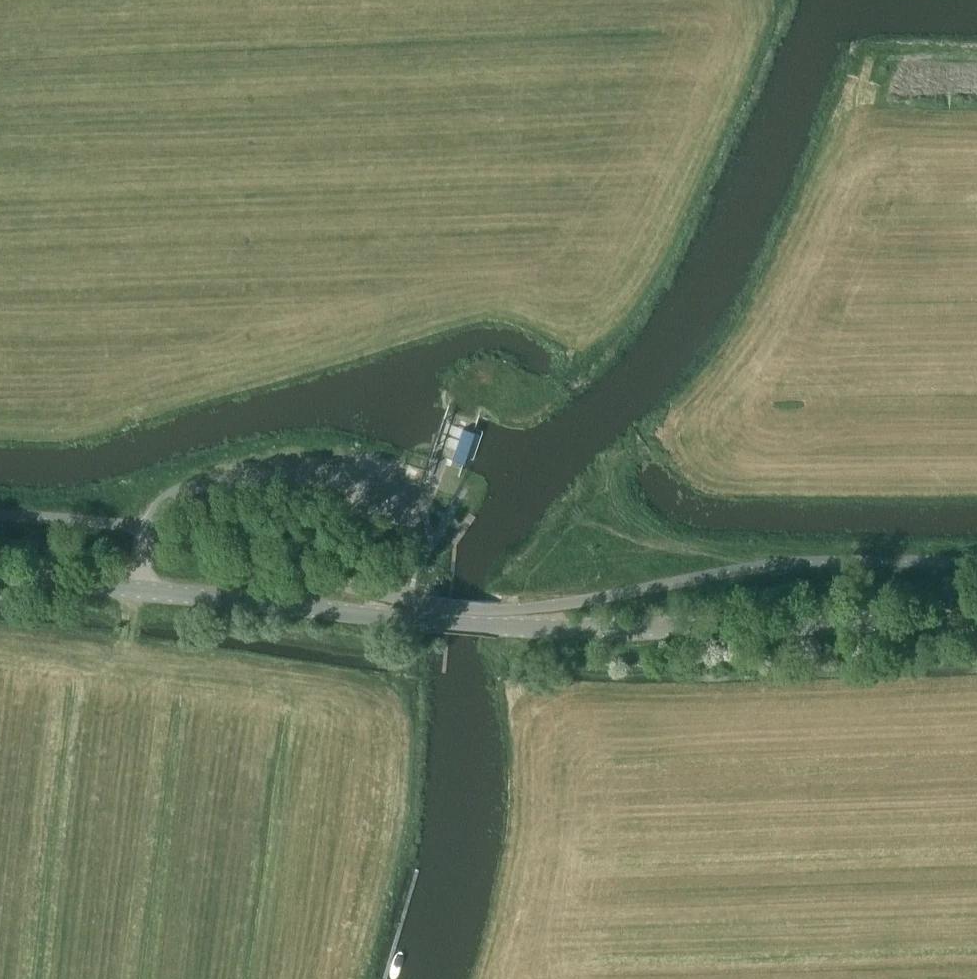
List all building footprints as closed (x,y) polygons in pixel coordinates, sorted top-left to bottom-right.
[(463,427),(452,459),(464,462),(475,431),(463,427)]
